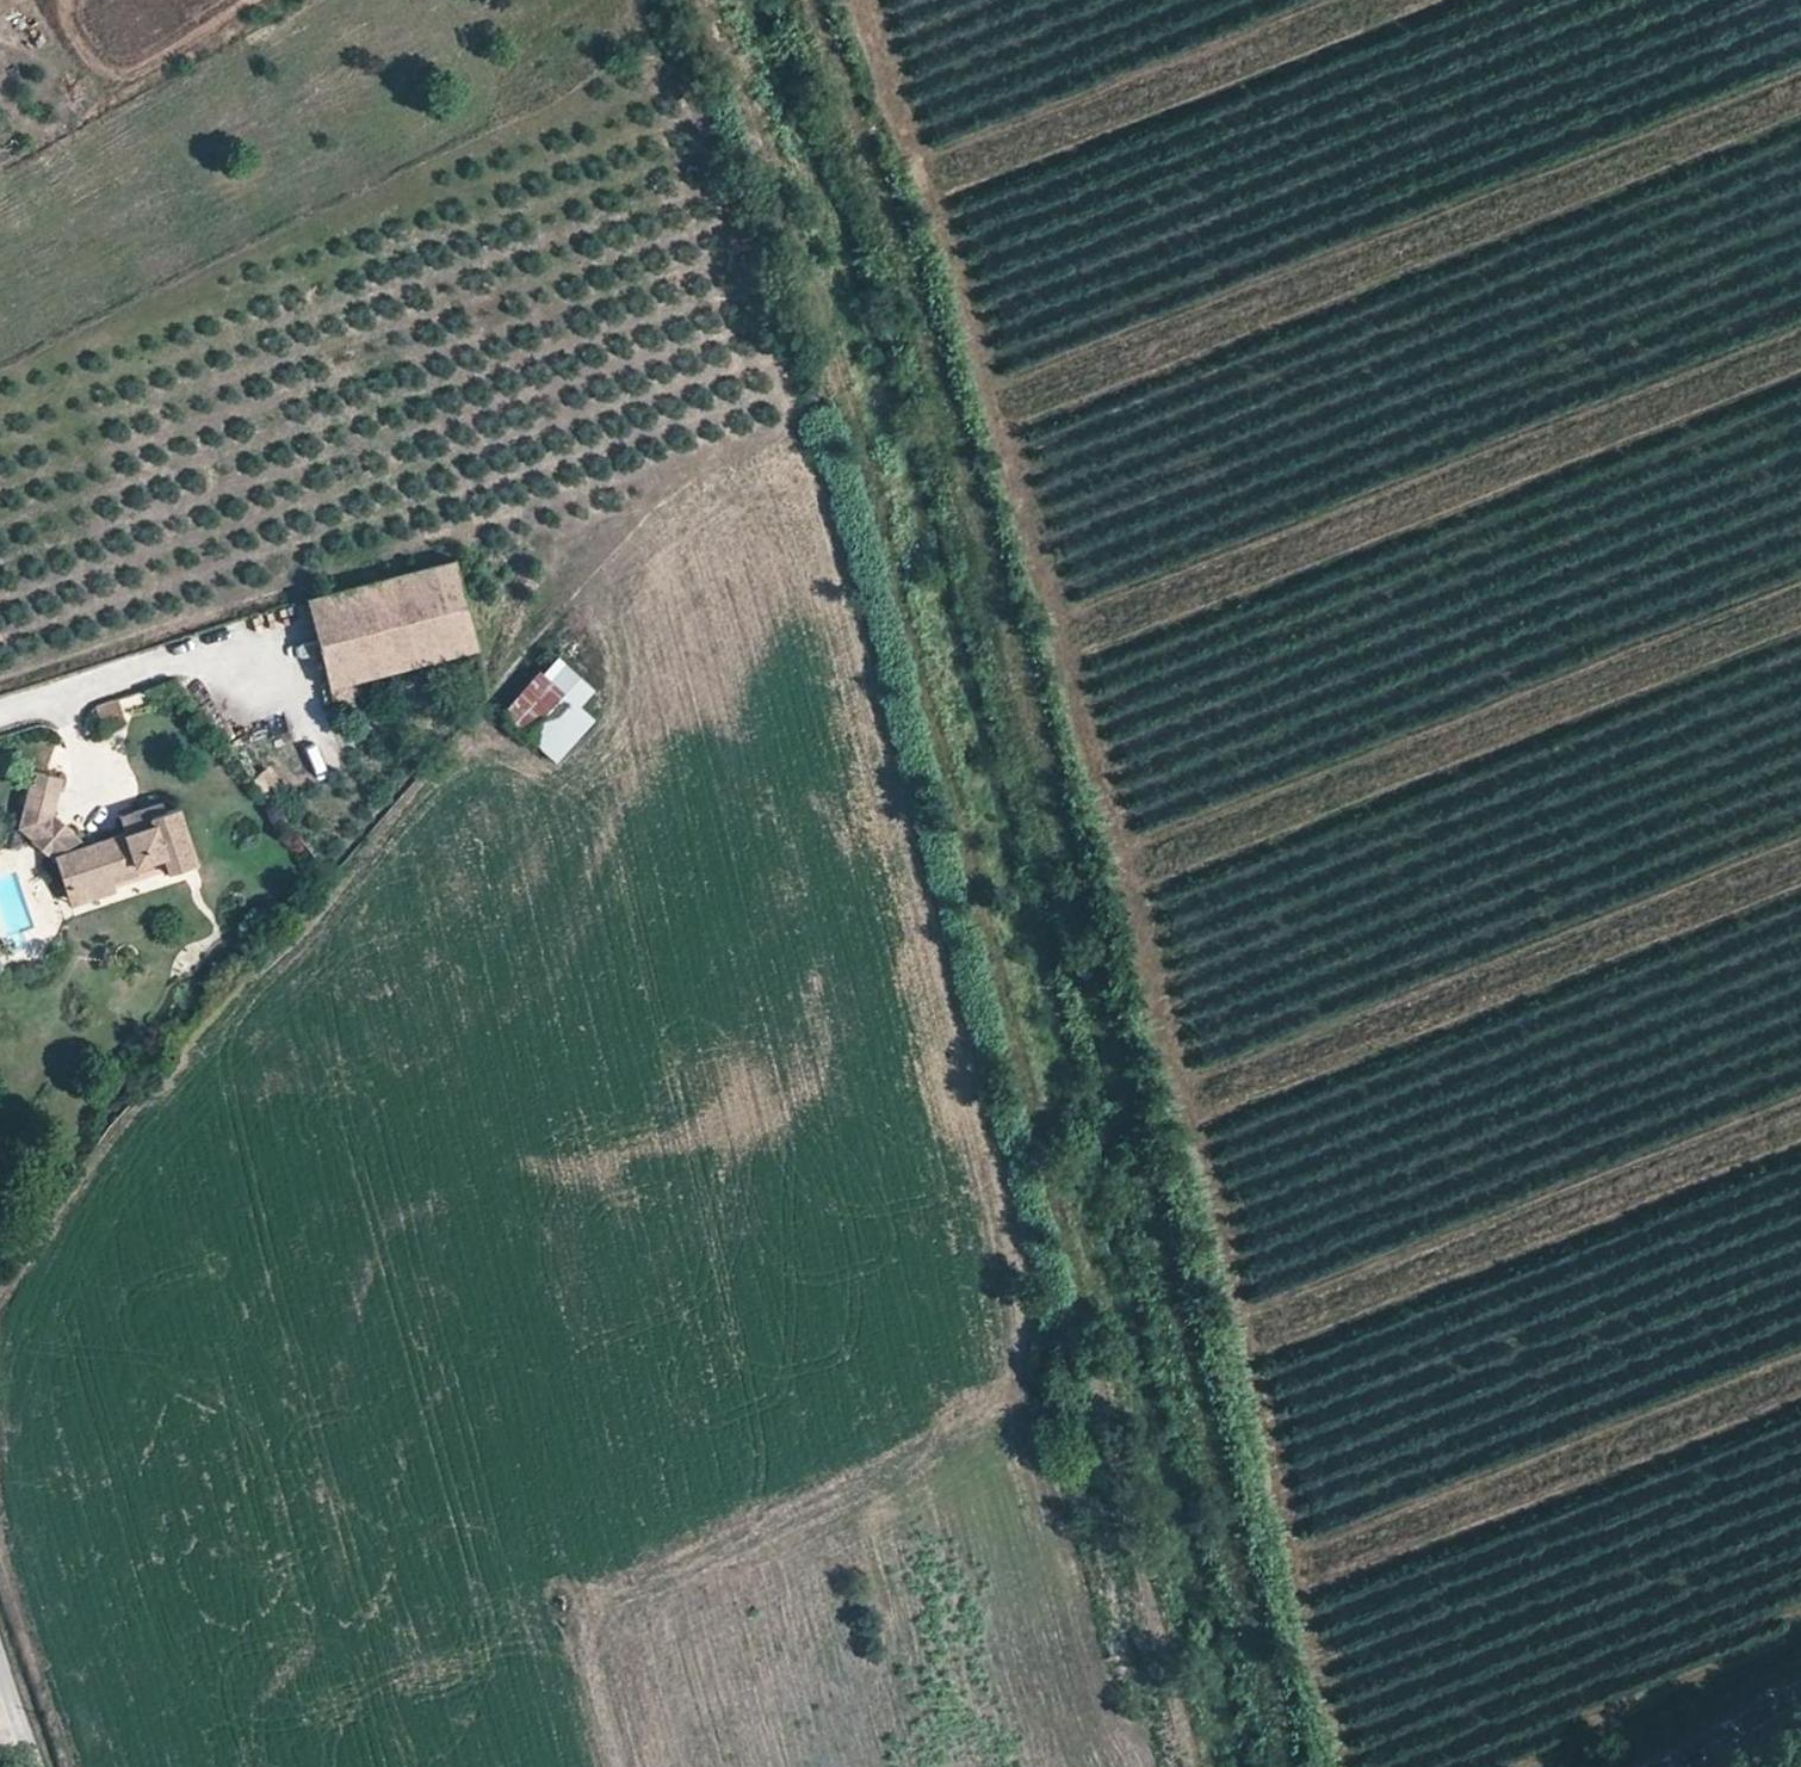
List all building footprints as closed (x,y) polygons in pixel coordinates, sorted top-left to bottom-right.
[(310,606),(331,689),(479,651),(458,568),(310,606)] [(499,718),(522,738),(545,715),(562,696),(538,674),(499,718)] [(100,721),(105,741),(131,734),(125,713),(100,721)] [(545,715),(522,738),(532,747),(555,724),(545,715)] [(29,815),(57,820),(63,800),(34,793),(29,815)] [(37,846),(60,832),(57,826),(57,820),(29,815),(24,837),(37,846)] [(96,856),(78,843),(56,859),(63,864),(73,900),(93,893),(92,889),(170,869),(173,878),(175,885),(205,877),(190,820),(175,824),(173,817),(144,825),(146,831),(132,835),(134,846),(96,856)] [(56,859),(78,843),(60,832),(37,846),(56,859)] [(75,913),(123,900),(121,892),(173,878),(170,869),(92,889),(93,893),(73,900),(75,913)]
